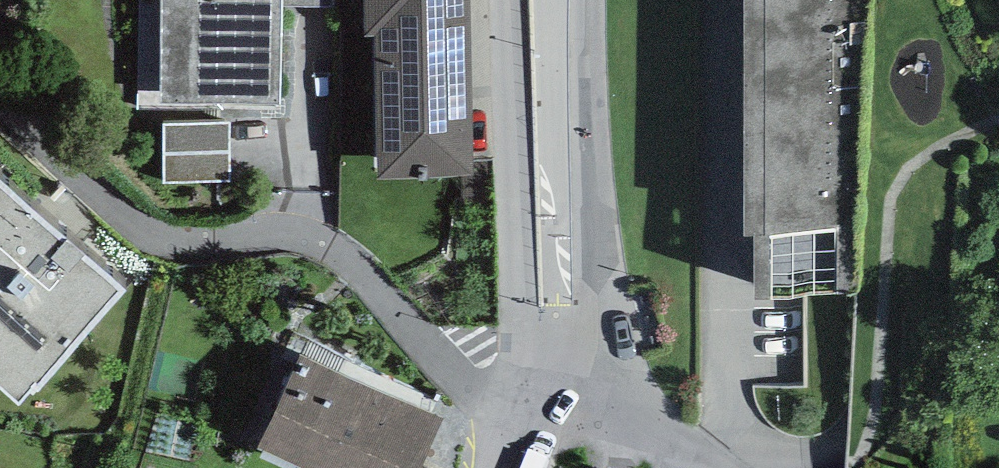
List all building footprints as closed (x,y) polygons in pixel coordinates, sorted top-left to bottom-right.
[(160,101),(279,102),(280,6),(280,0),(161,0),(160,101)] [(363,32),(372,32),(376,174),(473,172),(469,0),(362,0),(363,32)] [(742,229),(754,228),(752,300),(846,295),(855,0),(742,0),(742,229)] [(229,123),(163,124),(164,181),(230,180),(229,123)] [(0,168),(0,403),(24,425),(142,295),(0,168)] [(303,354),(259,446),(307,467),(421,467),(444,419),(303,354)]
